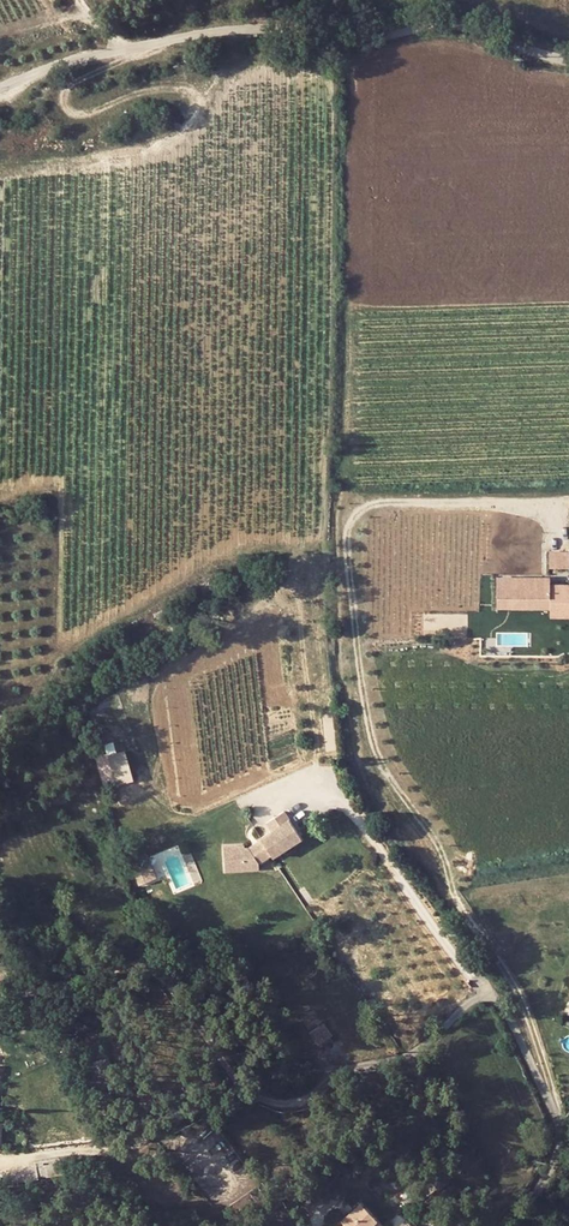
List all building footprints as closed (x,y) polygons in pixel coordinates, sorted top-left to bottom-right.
[(568,565),(568,550),(551,550),(551,565),(568,565)] [(496,575),(496,605),(551,606),(551,614),(568,614),(568,583),(551,583),(551,575),(496,575)] [(107,756),(117,788),(134,783),(125,751),(107,756)] [(245,846),(224,847),(225,870),(259,868),(259,863),(254,855),(266,847),(271,854),(273,857),(301,837),(284,811),(266,823),(272,832),(248,847),(245,848),(245,846)] [(254,855),(259,863),(271,854),(266,847),(254,855)] [(131,868),(133,871),(143,867),(146,874),(154,871),(149,860),(131,868)] [(143,867),(133,871),(139,885),(157,877),(154,871),(146,874),(143,867)] [(319,1028),(328,1039),(333,1035),(324,1024),(319,1028)] [(313,1049),(328,1039),(319,1028),(305,1037),(313,1049)] [(35,1181),(35,1169),(12,1170),(13,1182),(35,1181)] [(431,1178),(440,1189),(449,1180),(439,1170),(431,1178)] [(377,1220),(360,1201),(340,1218),(344,1222),(339,1225),(371,1225),(377,1220)]
